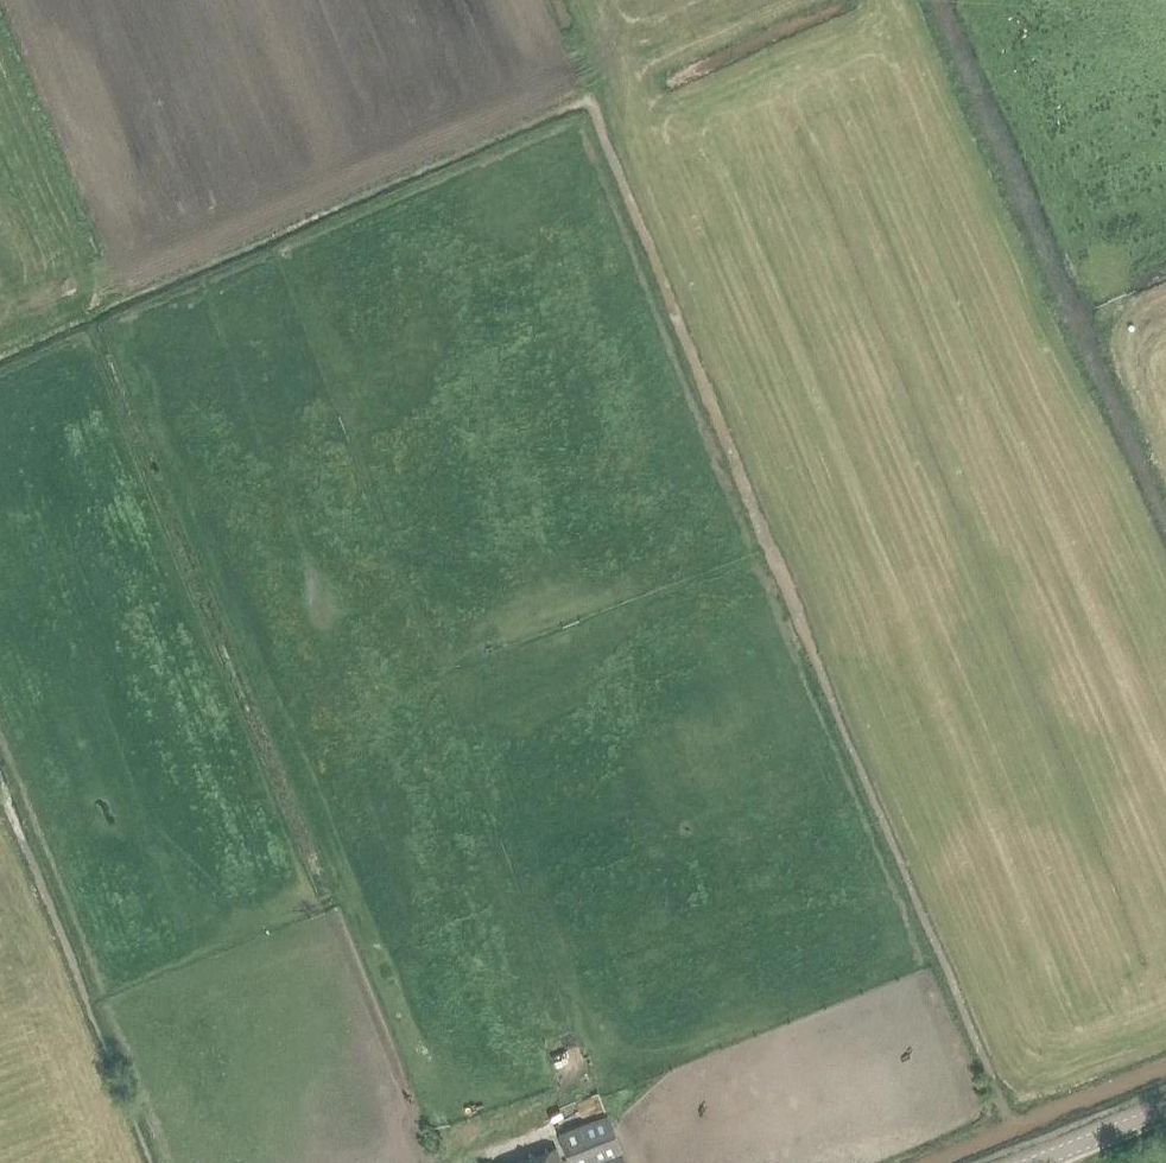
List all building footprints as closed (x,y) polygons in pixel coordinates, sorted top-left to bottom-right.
[(556,1063),(582,1052),(577,1039),(551,1049),(556,1063)] [(611,1120),(561,1139),(570,1162),(627,1162),(611,1120)] [(557,1153),(530,1162),(561,1162),(557,1153)]
